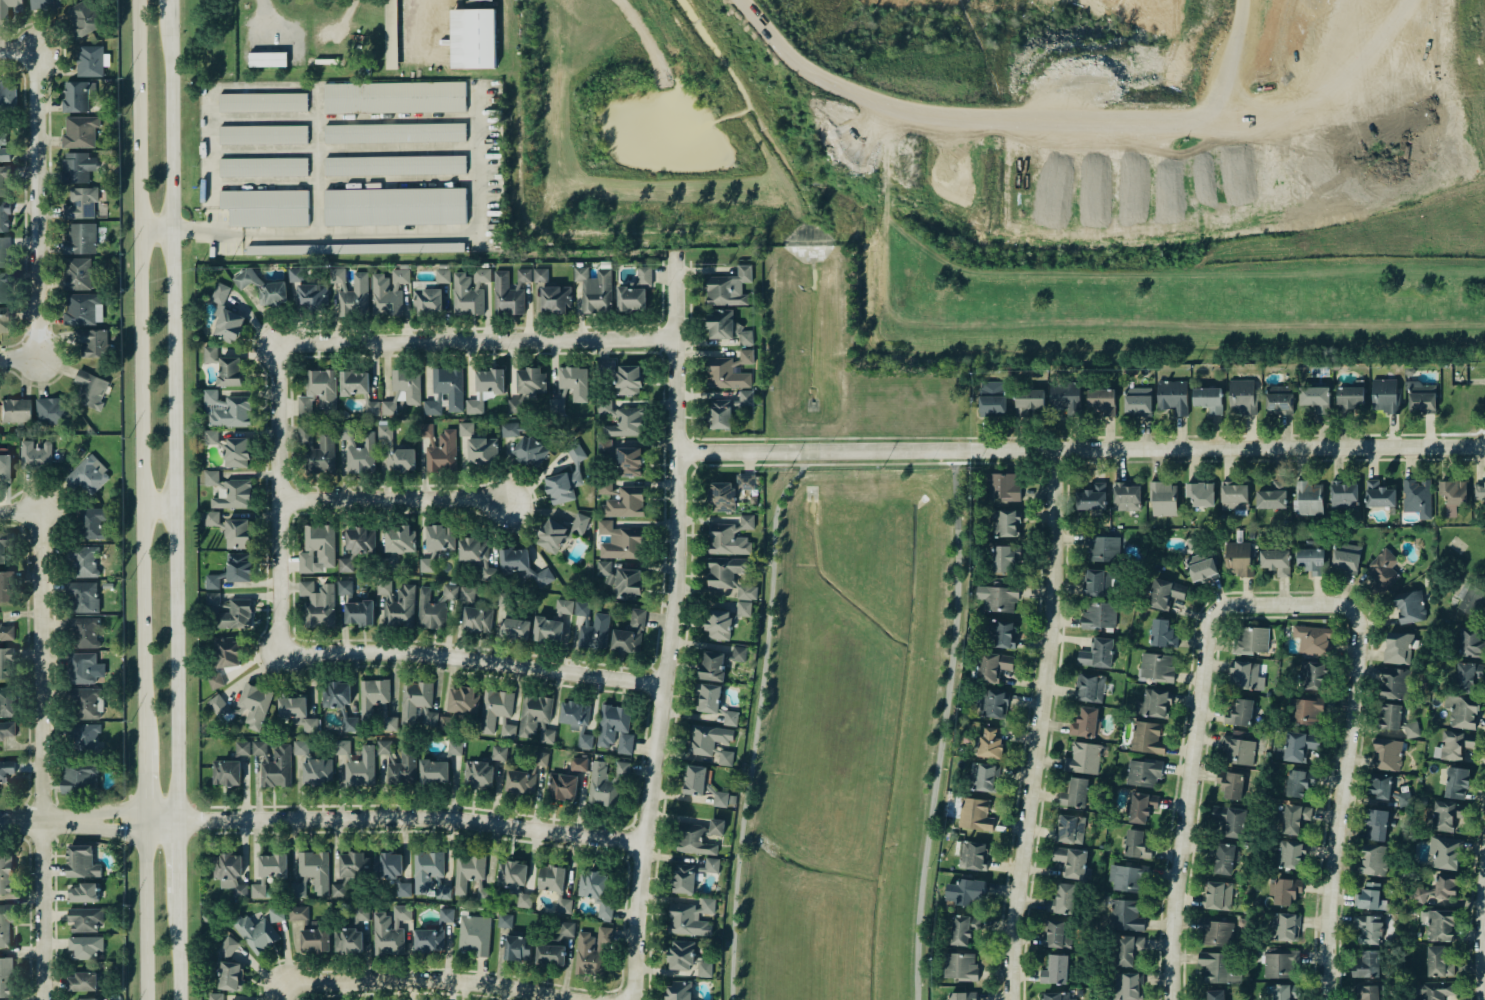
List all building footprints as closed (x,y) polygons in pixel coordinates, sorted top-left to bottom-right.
[(8,19),(8,9),(22,9),(22,0),(0,0),(0,20),(8,19)] [(60,0),(31,0),(30,8),(60,9),(60,0)] [(90,0),(85,0),(64,10),(77,38),(102,27),(90,0)] [(398,69),(396,0),(385,0),(387,69),(398,69)] [(450,9),(451,68),(496,68),(495,8),(450,9)] [(78,44),(102,44),(103,76),(80,76),(79,76),(74,76),(74,51),(78,51),(78,44)] [(247,52),(285,52),(285,66),(247,66),(247,52)] [(14,109),(0,109),(0,80),(14,79),(14,109)] [(66,81),(87,81),(87,112),(65,111),(60,111),(60,98),(64,98),(64,92),(67,89),(65,88),(63,86),(66,84),(66,81)] [(324,114),(465,111),(464,81),(324,84),(324,114)] [(219,94),(219,112),(307,111),(307,92),(219,94)] [(64,116),(98,116),(98,126),(94,127),(95,132),(94,133),(93,146),(60,147),(61,134),(65,134),(64,116)] [(324,143),(466,141),(465,123),(324,125),(324,143)] [(307,125),(219,126),(219,144),(307,143),(307,125)] [(5,133),(0,133),(0,161),(9,161),(10,147),(4,146),(5,133)] [(64,152),(87,152),(87,156),(96,156),(96,170),(88,171),(88,182),(61,183),(60,158),(64,158),(64,152)] [(325,175),(466,173),(466,155),(325,157),(325,175)] [(307,175),(307,157),(219,159),(219,177),(307,175)] [(68,187),(96,186),(96,201),(93,201),(94,217),(64,218),(64,205),(73,205),(73,202),(68,202),(68,187)] [(325,225),(466,224),(466,187),(324,190),(325,225)] [(219,190),(220,208),(229,208),(229,226),(308,226),(308,190),(219,190)] [(6,231),(0,231),(0,201),(9,201),(9,214),(6,214),(6,231)] [(68,224),(94,223),(95,253),(61,253),(64,247),(61,240),(68,240),(68,224)] [(6,266),(0,266),(0,237),(8,237),(8,259),(8,260),(6,260),(6,266)] [(464,252),(463,243),(247,245),(247,254),(464,252)] [(91,258),(64,258),(64,290),(92,290),(91,258)] [(752,265),(737,265),(737,276),(707,276),(707,305),(749,305),(749,294),(742,294),(742,283),(752,283),(752,265)] [(410,266),(399,266),(399,269),(392,269),(391,290),(399,290),(399,283),(410,283),(410,266)] [(618,284),(618,311),(647,311),(646,286),(652,286),(652,266),(637,266),(637,284),(618,284)] [(288,268),(289,281),(308,280),(307,267),(288,268)] [(612,312),(611,268),(596,269),(596,278),(588,278),(588,267),(574,267),(574,281),(582,281),(582,312),(612,312)] [(342,283),(342,291),(345,291),(346,268),(330,268),(330,283),(342,283)] [(450,269),(436,268),(435,282),(450,283),(450,269)] [(453,273),(453,314),(483,314),(483,282),(490,282),(490,268),(472,268),(472,273),(453,273)] [(531,268),(517,269),(517,282),(531,282),(531,268)] [(548,282),(548,268),(533,268),(534,282),(548,282)] [(495,314),(525,314),(524,289),(509,290),(509,270),(494,270),(495,314)] [(286,282),(260,283),(259,271),(235,272),(236,286),(258,285),(260,306),(288,304),(286,282)] [(369,272),(354,272),(353,291),(338,291),(338,315),(368,316),(369,272)] [(403,315),(403,291),(389,291),(389,274),(372,274),(373,316),(403,315)] [(225,305),(229,286),(216,283),(211,301),(225,305)] [(298,308),(327,309),(328,285),(298,284),(298,308)] [(542,286),(541,311),(570,311),(571,287),(542,286)] [(442,288),(415,289),(416,314),(443,313),(442,288)] [(66,293),(99,293),(99,303),(94,303),(95,324),(65,324),(66,293)] [(10,306),(0,307),(0,330),(11,330),(10,306)] [(213,335),(237,344),(246,316),(222,308),(213,335)] [(709,339),(737,338),(737,346),(753,345),(753,329),(743,329),(743,322),(733,322),(733,309),(708,310),(709,339)] [(76,344),(81,344),(81,357),(107,357),(107,329),(76,329),(76,344)] [(217,346),(204,346),(204,362),(216,362),(217,346)] [(218,385),(242,386),(243,357),(219,357),(218,385)] [(708,388),(752,387),(752,372),(732,373),(732,357),(707,357),(708,388)] [(614,359),(598,360),(598,373),(614,372),(614,359)] [(617,395),(641,394),(641,365),(617,366),(617,395)] [(559,389),(572,388),(573,403),(588,402),(588,366),(559,367),(559,389)] [(78,368),(97,376),(108,381),(100,399),(103,402),(99,411),(73,398),(80,383),(73,379),(78,368)] [(442,415),(442,393),(448,393),(448,412),(462,412),(462,368),(433,368),(433,401),(424,401),(424,415),(442,415)] [(391,369),(392,391),(405,390),(405,405),(420,404),(420,369),(391,369)] [(517,393),(546,393),(546,369),(518,369),(517,393)] [(336,411),(336,370),(306,370),(306,396),(297,396),(297,416),(315,416),(315,411),(336,411)] [(476,370),(476,399),(466,399),(466,414),(483,414),(483,393),(504,393),(504,370),(476,370)] [(379,415),(379,401),(369,401),(369,371),(341,371),(341,395),(365,394),(365,415),(379,415)] [(1372,379),(1372,411),(1398,411),(1397,379),(1372,379)] [(1230,380),(1229,413),(1256,414),(1257,393),(1253,393),(1254,380),(1230,380)] [(1355,387),(1337,387),(1337,413),(1354,414),(1355,404),(1364,404),(1365,380),(1355,380),(1355,387)] [(1188,381),(1158,381),(1157,409),(1174,410),(1174,416),(1187,416),(1188,381)] [(1051,410),(1081,409),(1079,382),(1050,383),(1051,410)] [(1436,410),(1435,383),(1407,383),(1408,411),(1436,410)] [(1294,412),(1293,385),(1266,386),(1266,412),(1294,412)] [(1300,405),(1317,404),(1317,413),(1328,413),(1328,407),(1330,407),(1329,386),(1299,387),(1300,405)] [(1151,387),(1124,388),(1125,413),(1152,413),(1151,387)] [(1194,407),(1209,406),(1209,415),(1222,415),(1222,387),(1193,388),(1194,407)] [(1005,388),(978,388),(979,415),(1006,415),(1005,388)] [(207,427),(252,426),(251,397),(218,398),(218,389),(206,389),(207,427)] [(1045,408),(1044,389),(1016,390),(1016,415),(1028,415),(1028,408),(1045,408)] [(1115,389),(1088,389),(1088,408),(1102,408),(1102,416),(1115,416),(1115,389)] [(710,400),(710,429),(732,429),(731,405),(754,405),(754,390),(739,390),(739,400),(710,400)] [(58,396),(34,398),(36,424),(62,423),(61,419),(67,419),(66,399),(59,399),(58,396)] [(30,421),(0,421),(0,399),(29,398),(30,421)] [(520,413),(521,400),(508,399),(508,413),(520,413)] [(564,399),(550,399),(550,413),(565,413),(564,399)] [(396,415),(396,401),(382,401),(382,415),(396,415)] [(643,436),(643,408),(617,407),(617,426),(603,425),(602,435),(643,436)] [(334,429),(319,429),(320,448),(312,448),(312,421),(298,421),(298,444),(306,444),(306,472),(334,471),(334,429)] [(473,435),(474,422),(459,422),(459,435),(473,435)] [(501,424),(502,438),(514,436),(517,466),(544,464),(542,445),(532,446),(530,426),(519,427),(518,422),(501,424)] [(456,430),(435,431),(435,423),(420,424),(421,438),(427,437),(428,471),(457,471),(456,430)] [(378,439),(391,439),(392,425),(378,424),(378,439)] [(339,441),(353,441),(353,426),(339,425),(339,441)] [(204,444),(218,444),(218,430),(204,430),(204,444)] [(364,432),(365,446),(346,447),(347,473),(376,472),(375,431),(364,432)] [(249,467),(249,438),(225,438),(225,467),(249,467)] [(497,464),(497,439),(469,438),(468,463),(497,464)] [(19,439),(19,467),(49,467),(50,443),(48,440),(44,440),(42,443),(42,447),(31,447),(31,440),(19,439)] [(598,455),(612,455),(612,439),(598,440),(598,455)] [(545,477),(547,490),(551,497),(552,504),(576,499),(573,487),(584,485),(581,469),(578,464),(587,459),(578,440),(571,441),(564,445),(576,469),(576,471),(545,477)] [(642,447),(617,448),(618,476),(642,475),(642,447)] [(415,471),(416,450),(387,449),(387,470),(415,471)] [(11,482),(12,454),(0,454),(0,482),(11,482)] [(65,479),(73,487),(77,482),(92,496),(112,475),(89,454),(65,479)] [(251,508),(251,480),(219,480),(219,471),(204,471),(204,491),(211,491),(211,507),(251,508)] [(984,472),(1015,472),(1015,483),(1019,483),(1020,499),(1000,500),(999,498),(985,498),(984,472)] [(755,490),(755,475),(737,474),(737,489),(755,490)] [(1403,479),(1404,512),(1419,512),(1420,520),(1432,519),(1431,478),(1419,479),(1403,479)] [(1256,508),(1287,508),(1287,480),(1272,481),(1272,491),(1256,491),(1256,508)] [(1323,484),(1309,484),(1309,480),(1297,481),(1298,515),(1323,514),(1323,484)] [(1396,506),(1396,487),(1379,488),(1379,480),(1366,480),(1366,507),(1396,506)] [(1468,505),(1467,480),(1439,481),(1439,495),(1446,495),(1446,517),(1457,517),(1457,505),(1468,505)] [(735,511),(735,482),(711,483),(711,511),(735,511)] [(1106,509),(1106,482),(1092,482),(1092,490),(1077,491),(1077,509),(1106,509)] [(1113,483),(1114,510),(1141,510),(1140,482),(1113,483)] [(1151,516),(1177,515),(1177,482),(1151,482),(1151,516)] [(1186,482),(1186,497),(1192,497),(1192,506),(1214,506),(1214,483),(1186,482)] [(1358,483),(1331,482),(1331,508),(1358,509),(1358,483)] [(1475,482),(1475,496),(1484,496),(1484,503),(1484,482),(1475,482)] [(615,494),(614,483),(598,483),(599,494),(615,494)] [(1221,509),(1235,510),(1235,515),(1248,515),(1248,484),(1221,483),(1221,509)] [(603,516),(644,517),(644,486),(619,486),(619,499),(603,499),(603,516)] [(79,507),(79,538),(107,539),(108,529),(102,529),(102,520),(108,520),(108,508),(79,507)] [(991,509),(1015,510),(1015,516),(1020,516),(1020,522),(1018,522),(1019,535),(1015,535),(1015,536),(999,536),(999,535),(991,535),(991,509)] [(219,512),(200,511),(199,525),(219,526),(219,512)] [(584,534),(590,517),(577,512),(571,529),(584,534)] [(754,514),(740,514),(740,529),(755,529),(754,514)] [(226,548),(250,548),(250,519),(226,519),(226,548)] [(557,555),(570,531),(548,519),(535,542),(557,555)] [(612,528),(612,520),(598,520),(598,535),(610,535),(610,542),(600,542),(600,558),(642,558),(642,528),(612,528)] [(750,554),(751,537),(735,536),(735,524),(710,523),(710,553),(750,554)] [(304,525),(305,552),(299,552),(299,572),(325,572),(325,568),(335,567),(334,525),(304,525)] [(415,553),(416,527),(386,526),(384,556),(380,556),(380,568),(396,569),(397,552),(415,553)] [(455,526),(427,526),(426,550),(454,550),(455,526)] [(346,529),(346,553),(375,552),(375,528),(346,529)] [(1089,561),(1119,562),(1120,537),(1108,536),(1108,534),(1085,533),(1085,551),(1089,551),(1089,561)] [(460,539),(460,566),(489,566),(488,538),(460,539)] [(1226,572),(1237,572),(1237,577),(1253,577),(1254,543),(1226,542),(1226,572)] [(994,545),(1009,545),(1009,544),(1020,544),(1020,554),(1014,554),(1014,561),(1010,561),(1011,577),(993,577),(993,549),(994,549),(994,545)] [(1332,570),(1359,571),(1360,545),(1344,544),(1343,551),(1333,550),(1332,570)] [(76,577),(98,577),(98,546),(69,547),(69,558),(76,558),(76,577)] [(500,549),(502,574),(510,574),(517,570),(518,578),(534,577),(540,588),(555,580),(549,567),(535,574),(529,562),(529,548),(500,549)] [(1297,566),(1305,566),(1305,574),(1324,574),(1325,549),(1297,549),(1297,566)] [(1401,577),(1392,566),(1398,562),(1388,549),(1363,568),(1381,592),(1401,577)] [(1193,584),(1219,575),(1211,550),(1185,558),(1193,584)] [(1260,550),(1260,568),(1276,568),(1276,577),(1290,577),(1289,550),(1260,550)] [(227,581),(252,581),(252,552),(227,553),(227,581)] [(339,572),(358,572),(357,557),(338,557),(339,572)] [(420,572),(434,571),(433,557),(420,558),(420,572)] [(753,558),(709,558),(709,588),(738,588),(738,599),(758,599),(758,582),(734,582),(734,572),(752,572),(753,558)] [(597,575),(606,575),(606,584),(616,584),(616,573),(611,573),(611,561),(597,560),(597,575)] [(642,598),(643,569),(617,568),(616,597),(642,598)] [(1108,596),(1108,570),(1086,570),(1086,596),(1108,596)] [(10,601),(11,571),(0,571),(0,601),(10,601)] [(205,574),(205,588),(220,589),(220,574),(205,574)] [(1147,606),(1166,610),(1169,596),(1184,600),(1188,586),(1154,578),(1147,606)] [(337,594),(352,594),(352,580),(337,580),(337,594)] [(1465,580),(1456,596),(1461,599),(1457,606),(1479,618),(1484,608),(1484,591),(1465,580)] [(334,583),(320,583),(320,592),(314,592),(313,581),(299,581),(299,595),(305,595),(306,626),(334,626),(334,583)] [(414,586),(394,585),(394,581),(377,581),(376,596),(383,596),(383,625),(414,626),(414,586)] [(98,582),(66,582),(66,596),(74,596),(74,613),(98,612),(98,582)] [(420,586),(418,628),(449,629),(450,600),(457,601),(458,585),(442,584),(441,603),(430,602),(431,586),(420,586)] [(984,584),(1018,586),(1017,599),(1016,599),(1016,602),(1012,602),(1012,612),(982,610),(984,584)] [(493,609),(473,607),(474,587),(460,586),(459,600),(465,601),(463,630),(491,632),(493,609)] [(1395,595),(1400,624),(1427,620),(1421,591),(1395,595)] [(251,599),(220,599),(220,592),(209,592),(209,625),(251,625),(251,599)] [(573,600),(556,599),(555,612),(572,614),(573,600)] [(374,624),(373,601),(345,601),(345,624),(374,624)] [(737,616),(751,617),(752,601),(737,601),(737,616)] [(588,617),(590,604),(576,602),(574,615),(588,617)] [(1115,629),(1116,603),(1087,602),(1087,611),(1082,611),(1081,628),(1115,629)] [(644,609),(631,608),(630,630),(613,629),(611,650),(642,652),(644,609)] [(730,640),(732,613),(708,612),(706,638),(730,640)] [(579,647),(607,648),(609,613),(594,613),(594,626),(579,625),(579,647)] [(532,639),(561,643),(564,620),(535,616),(532,639)] [(65,617),(98,617),(98,626),(95,626),(95,640),(96,640),(98,641),(98,645),(96,647),(75,648),(74,628),(65,628),(65,617)] [(530,619),(502,618),(501,637),(529,638),(530,619)] [(988,618),(996,619),(996,621),(1012,622),(1012,627),(1015,627),(1015,631),(1013,631),(1013,635),(1015,636),(1014,648),(1010,647),(1010,649),(993,647),(993,645),(985,645),(986,636),(981,635),(982,624),(987,625),(988,618)] [(1151,646),(1177,647),(1178,632),(1169,632),(1169,619),(1152,618),(1151,646)] [(1332,628),(1293,625),(1292,637),(1300,638),(1299,653),(1330,656),(1332,628)] [(12,639),(12,626),(0,626),(0,639),(12,639)] [(1268,652),(1269,628),(1235,627),(1235,654),(1254,654),(1254,652),(1268,652)] [(1482,628),(1461,627),(1460,656),(1481,656),(1482,628)] [(1412,664),(1413,633),(1386,632),(1385,662),(1412,664)] [(215,669),(213,649),(214,649),(212,638),(231,636),(232,642),(238,641),(238,646),(239,646),(240,656),(238,656),(238,666),(215,669)] [(1112,667),(1114,638),(1091,637),(1091,651),(1078,650),(1078,666),(1112,667)] [(746,661),(748,647),(733,645),(732,660),(746,661)] [(12,679),(12,648),(0,647),(0,678),(12,679)] [(725,652),(702,651),(701,680),(724,681),(725,652)] [(979,651),(998,655),(998,653),(1013,656),(1012,670),(1000,668),(998,684),(976,681),(979,651)] [(93,683),(94,681),(94,652),(66,652),(66,675),(69,675),(69,683),(93,683)] [(1174,680),(1175,655),(1141,653),(1140,679),(1174,680)] [(1259,662),(1231,661),(1231,670),(1234,670),(1233,687),(1257,688),(1259,662)] [(1300,676),(1307,677),(1307,689),(1325,689),(1325,662),(1301,661),(1300,676)] [(1473,688),(1474,677),(1482,677),(1483,663),(1457,662),(1456,688),(1473,688)] [(1382,698),(1407,699),(1408,669),(1383,667),(1382,698)] [(205,677),(218,672),(223,685),(211,690),(205,677)] [(1103,702),(1105,675),(1081,674),(1079,701),(1103,702)] [(398,730),(397,716),(389,716),(388,679),(361,680),(361,720),(377,720),(377,705),(383,705),(383,731),(398,730)] [(236,705),(245,681),(273,691),(258,732),(247,727),(248,724),(243,722),(248,709),(236,705)] [(343,732),(357,732),(357,706),(351,706),(351,682),(322,683),(323,708),(342,707),(343,732)] [(433,683),(403,682),(401,724),(415,725),(416,706),(432,706),(433,683)] [(700,711),(719,712),(721,685),(696,683),(696,690),(701,691),(700,711)] [(451,685),(447,712),(477,716),(480,689),(451,685)] [(11,716),(10,686),(0,686),(0,717),(11,716)] [(65,687),(99,688),(99,696),(96,697),(96,710),(97,710),(99,712),(99,716),(97,718),(75,718),(75,700),(65,699),(65,687)] [(980,688),(1009,692),(1009,698),(1007,697),(1007,700),(1008,700),(1008,705),(1007,705),(1005,718),(986,715),(986,716),(978,715),(980,688)] [(1173,691),(1145,688),(1144,702),(1136,701),(1135,713),(1166,716),(1167,702),(1172,702),(1173,691)] [(494,734),(496,715),(512,717),(514,692),(484,689),(480,733),(494,734)] [(205,702),(217,693),(234,715),(223,724),(205,702)] [(552,697),(523,694),(518,735),(538,737),(538,742),(554,744),(555,730),(549,729),(552,697)] [(1476,730),(1480,699),(1446,695),(1445,704),(1451,704),(1449,726),(1476,730)] [(279,718),(293,718),(293,725),(303,725),(303,732),(320,731),(320,718),(307,718),(307,698),(279,698),(279,718)] [(1224,723),(1251,726),(1254,700),(1235,698),(1233,714),(1225,714),(1224,723)] [(1289,723),(1322,725),(1324,699),(1291,698),(1289,723)] [(589,703),(561,701),(560,723),(570,723),(570,731),(587,731),(589,703)] [(1417,738),(1418,723),(1401,722),(1402,704),(1379,703),(1378,729),(1405,731),(1405,737),(1417,738)] [(597,745),(616,747),(615,753),(631,754),(634,734),(628,734),(631,708),(602,704),(597,745)] [(1078,722),(1070,721),(1069,735),(1097,738),(1100,708),(1080,706),(1078,722)] [(428,707),(417,707),(416,724),(437,725),(437,712),(428,711),(428,707)] [(739,712),(725,710),(723,724),(737,726),(739,712)] [(515,738),(516,725),(507,724),(507,717),(502,717),(500,737),(515,738)] [(1,740),(1,735),(13,735),(13,721),(0,721),(0,740),(1,740)] [(1159,741),(1161,723),(1133,721),(1131,751),(1165,754),(1166,741),(1159,741)] [(73,723),(99,723),(99,732),(96,732),(96,739),(97,739),(99,741),(99,748),(96,750),(93,750),(93,756),(73,756),(73,723)] [(735,730),(692,724),(688,753),(712,756),(714,740),(733,743),(735,730)] [(984,726),(996,727),(996,726),(1001,727),(1000,733),(999,737),(1001,737),(1001,742),(1003,743),(1001,757),(977,754),(980,734),(984,734),(984,726)] [(1463,761),(1465,748),(1475,749),(1476,734),(1443,730),(1441,747),(1434,746),(1433,758),(1463,761)] [(1308,749),(1319,750),(1321,735),(1287,731),(1284,761),(1306,763),(1308,749)] [(593,735),(579,733),(578,747),(592,748),(593,735)] [(1253,765),(1255,740),(1223,736),(1221,762),(1253,765)] [(1373,768),(1399,771),(1401,750),(1402,750),(1403,740),(1376,737),(1373,768)] [(294,740),(294,755),(309,755),(309,740),(294,740)] [(345,785),(374,785),(374,744),(363,745),(363,761),(351,761),(350,740),(335,740),(335,755),(345,755),(345,785)] [(377,754),(388,754),(388,762),(392,762),(392,740),(378,740),(377,754)] [(447,754),(462,755),(462,741),(448,740),(447,754)] [(234,741),(248,741),(248,755),(234,755),(234,741)] [(252,754),(267,754),(267,741),(252,741),(252,754)] [(1098,774),(1101,744),(1073,741),(1071,757),(1064,757),(1063,771),(1098,774)] [(291,745),(272,745),(272,755),(262,755),(262,786),(291,786),(291,745)] [(494,786),(494,760),(506,760),(506,746),(492,746),(492,759),(464,760),(465,786),(494,786)] [(415,783),(416,749),(401,749),(401,763),(387,763),(387,783),(415,783)] [(734,752),(720,750),(718,764),(733,766),(734,752)] [(547,766),(549,753),(536,751),(534,765),(547,766)] [(587,771),(587,757),(570,757),(570,771),(587,771)] [(332,759),(303,760),(303,784),(332,783),(332,759)] [(1128,759),(1127,785),(1156,786),(1157,778),(1163,779),(1163,761),(1128,759)] [(5,781),(0,781),(0,760),(13,760),(13,773),(5,773),(5,781)] [(211,784),(211,760),(219,760),(219,762),(239,761),(239,786),(232,786),(232,787),(222,787),(222,784),(211,784)] [(448,783),(448,760),(420,761),(420,783),(448,783)] [(589,804),(617,806),(619,780),(628,780),(630,762),(592,760),(589,804)] [(972,761),(979,762),(979,761),(996,763),(995,776),(998,776),(996,787),(993,787),(992,790),(976,788),(968,786),(972,761)] [(60,792),(59,762),(97,762),(97,775),(95,775),(95,784),(97,785),(97,789),(94,792),(60,792)] [(685,794),(705,795),(706,766),(687,765),(685,794)] [(1469,769),(1449,766),(1445,796),(1465,799),(1469,769)] [(505,792),(534,793),(535,771),(506,770),(505,792)] [(1287,796),(1304,797),(1304,784),(1315,785),(1316,771),(1288,770),(1287,796)] [(1244,800),(1247,774),(1218,771),(1217,777),(1222,777),(1221,790),(1225,790),(1224,799),(1244,800)] [(578,775),(550,773),(548,798),(576,800),(578,775)] [(1369,797),(1390,797),(1391,775),(1371,774),(1369,797)] [(1059,804),(1085,808),(1089,779),(1071,776),(1069,789),(1061,788),(1059,804)] [(1390,799),(1406,804),(1409,795),(1392,790),(1390,799)] [(727,807),(729,792),(714,791),(713,806),(727,807)] [(1150,808),(1157,809),(1159,796),(1133,792),(1128,821),(1147,825),(1150,808)] [(961,796),(988,799),(986,816),(994,817),(993,830),(958,825),(961,796)] [(1457,832),(1458,813),(1455,813),(1455,802),(1434,801),(1432,830),(1457,832)] [(1311,822),(1312,806),(1285,804),(1282,833),(1300,835),(1301,821),(1311,822)] [(1212,821),(1223,821),(1222,837),(1245,838),(1246,808),(1213,806),(1212,821)] [(1390,811),(1367,808),(1364,829),(1367,829),(1366,839),(1386,842),(1390,811)] [(1058,841),(1083,842),(1084,816),(1059,815),(1058,841)] [(709,834),(724,835),(726,820),(711,818),(709,834)] [(718,854),(718,844),(704,843),(705,824),(678,823),(676,852),(718,854)] [(1125,856),(1151,858),(1152,846),(1145,845),(1147,831),(1127,829),(1125,856)] [(1429,851),(1434,851),(1432,867),(1458,870),(1462,839),(1431,835),(1429,851)] [(955,839),(969,841),(970,840),(987,842),(986,847),(988,848),(987,856),(989,857),(987,870),(959,866),(960,856),(953,855),(955,839)] [(1302,869),(1306,844),(1280,840),(1276,865),(1302,869)] [(67,843),(92,844),(92,863),(101,863),(101,875),(67,875),(67,843)] [(1236,875),(1237,844),(1216,843),(1215,874),(1236,875)] [(1385,876),(1387,846),(1363,844),(1361,874),(1385,876)] [(1085,867),(1088,851),(1054,846),(1052,861),(1064,863),(1062,876),(1089,881),(1091,868),(1085,867)] [(12,892),(0,892),(0,850),(12,850),(12,892)] [(338,854),(348,854),(348,850),(363,851),(363,857),(368,857),(368,877),(338,877),(338,854)] [(413,893),(413,853),(417,853),(417,850),(443,851),(443,876),(430,876),(430,888),(425,888),(425,893),(413,893)] [(297,877),(297,851),(311,851),(311,853),(315,853),(315,851),(327,851),(327,894),(315,894),(315,891),(312,891),(312,877),(297,877)] [(372,877),(373,855),(380,855),(379,854),(382,855),(382,851),(393,851),(393,854),(401,854),(401,875),(396,875),(395,879),(380,879),(380,877),(372,877)] [(258,856),(271,856),(271,852),(285,852),(286,879),(272,879),(272,877),(258,876),(258,856)] [(211,857),(218,857),(218,856),(219,856),(219,853),(232,853),(232,856),(240,856),(240,877),(235,876),(235,880),(219,880),(219,879),(212,879),(211,857)] [(485,881),(486,857),(456,855),(455,894),(466,895),(467,880),(485,881)] [(705,872),(719,873),(720,858),(705,857),(705,872)] [(532,907),(532,890),(526,890),(528,862),(499,861),(498,892),(518,893),(517,907),(532,907)] [(695,893),(696,864),(668,863),(668,877),(673,877),(673,893),(695,893)] [(1112,889),(1129,892),(1130,887),(1139,888),(1142,868),(1110,864),(1108,881),(1113,882),(1112,889)] [(565,867),(540,865),(538,889),(558,890),(556,913),(571,913),(572,899),(563,898),(565,867)] [(579,872),(578,896),(598,897),(597,919),(612,920),(613,901),(606,901),(608,873),(579,872)] [(1456,897),(1457,874),(1436,873),(1435,896),(1456,897)] [(948,881),(959,883),(960,877),(974,879),(975,877),(986,879),(984,892),(979,891),(978,899),(974,899),(973,906),(957,904),(957,899),(946,897),(948,881)] [(1294,905),(1294,893),(1302,893),(1302,879),(1275,879),(1274,905),(1294,905)] [(69,886),(69,900),(98,899),(97,890),(96,890),(96,880),(80,881),(80,885),(75,885),(75,886),(69,886)] [(1232,883),(1205,881),(1204,908),(1231,909),(1232,883)] [(289,882),(304,882),(305,896),(289,896),(289,882)] [(396,895),(396,882),(410,882),(410,895),(396,895)] [(1387,909),(1387,900),(1380,900),(1380,883),(1366,882),(1366,889),(1359,889),(1358,908),(1387,909)] [(250,883),(264,883),(264,897),(250,897),(250,883)] [(330,883),(331,896),(345,896),(345,883),(330,883)] [(1046,912),(1074,913),(1076,884),(1058,883),(1057,898),(1047,898),(1046,912)] [(232,884),(246,884),(246,897),(232,897),(232,884)] [(435,897),(435,884),(450,885),(449,899),(435,897)] [(1425,904),(1429,890),(1415,886),(1411,900),(1425,904)] [(712,935),(712,921),(699,921),(700,913),(715,914),(716,898),(699,898),(699,904),(670,903),(669,933),(712,935)] [(1144,917),(1137,917),(1137,900),(1110,899),(1110,929),(1144,930),(1144,917)] [(8,947),(0,947),(0,904),(15,904),(15,921),(9,922),(8,947)] [(268,908),(270,922),(284,919),(282,905),(268,908)] [(288,906),(289,920),(304,919),(303,928),(300,929),(301,950),(316,949),(316,953),(322,953),(323,952),(330,951),(329,920),(314,920),(314,927),(308,928),(306,905),(288,906)] [(334,928),(334,951),(342,951),(342,953),(357,953),(357,951),(363,951),(362,930),(356,929),(356,926),(359,920),(369,919),(368,910),(364,910),(363,905),(353,905),(353,926),(334,928)] [(394,905),(393,928),(399,928),(399,921),(411,921),(411,906),(394,905)] [(68,921),(67,908),(103,907),(103,922),(97,922),(97,931),(71,932),(71,924),(74,924),(74,921),(68,921)] [(454,908),(440,908),(439,921),(453,922),(454,908)] [(1420,910),(1421,922),(1427,922),(1427,941),(1454,940),(1454,910),(1420,910)] [(201,914),(207,911),(211,920),(206,923),(201,914)] [(404,954),(404,929),(390,929),(390,913),(374,913),(373,954),(404,954)] [(951,943),(954,913),(971,915),(971,916),(978,917),(978,929),(972,929),(972,936),(969,936),(968,945),(951,943)] [(1300,940),(1299,913),(1271,913),(1272,940),(1300,940)] [(231,921),(240,914),(243,917),(247,914),(250,918),(251,924),(253,922),(255,925),(265,917),(280,937),(258,955),(231,921)] [(512,928),(512,915),(499,914),(498,927),(512,928)] [(1359,944),(1382,944),(1383,916),(1353,915),(1353,927),(1360,927),(1359,944)] [(459,951),(474,951),(474,956),(489,957),(490,916),(460,916),(459,951)] [(1199,945),(1231,946),(1232,921),(1200,919),(1199,945)] [(1044,947),(1069,948),(1070,921),(1045,920),(1044,947)] [(415,929),(414,950),(444,951),(445,921),(439,921),(438,930),(415,929)] [(574,935),(575,922),(560,921),(560,935),(574,935)] [(578,931),(575,972),(603,974),(606,945),(611,945),(613,927),(598,926),(597,938),(590,937),(590,932),(578,931)] [(565,944),(565,934),(554,934),(554,944),(565,944)] [(68,936),(102,935),(103,958),(69,959),(68,936)] [(218,987),(243,990),(244,984),(239,982),(242,962),(228,959),(239,943),(227,935),(216,951),(218,952),(216,964),(220,968),(218,987)] [(531,960),(532,936),(505,935),(505,960),(531,960)] [(1144,936),(1117,936),(1116,966),(1133,966),(1133,950),(1143,950),(1144,936)] [(669,970),(693,970),(694,941),(670,941),(669,970)] [(566,945),(537,945),(536,964),(565,965),(566,945)] [(1427,946),(1428,976),(1446,976),(1445,945),(1427,946)] [(1352,977),(1379,977),(1379,950),(1363,950),(1363,961),(1358,961),(1358,969),(1352,969),(1352,977)] [(944,952),(974,953),(975,963),(978,964),(979,981),(958,980),(958,977),(944,977),(944,952)] [(1230,953),(1198,952),(1198,966),(1205,966),(1204,983),(1229,983),(1230,953)] [(1265,978),(1292,978),(1291,953),(1264,954),(1265,978)] [(1068,955),(1050,954),(1050,968),(1040,968),(1040,982),(1067,983),(1068,955)] [(11,998),(12,957),(0,957),(0,998),(11,998)] [(712,977),(712,960),(697,960),(697,977),(712,977)] [(68,976),(68,990),(97,990),(96,971),(76,971),(76,976),(68,976)] [(1114,973),(1114,999),(1142,999),(1142,973),(1114,973)] [(693,982),(668,982),(667,999),(692,999),(693,982)] [(1413,983),(1414,999),(1444,999),(1444,995),(1455,995),(1455,982),(1413,983)] [(1293,985),(1273,985),(1273,999),(1293,999),(1293,985)] [(1383,985),(1360,986),(1361,999),(1383,999),(1383,985)] [(1225,990),(1206,990),(1206,999),(1225,999),(1225,990)] [(976,991),(977,999),(950,999),(950,991),(976,991)] [(1076,999),(1069,999),(1069,993),(1045,992),(1045,999),(1076,999)]
